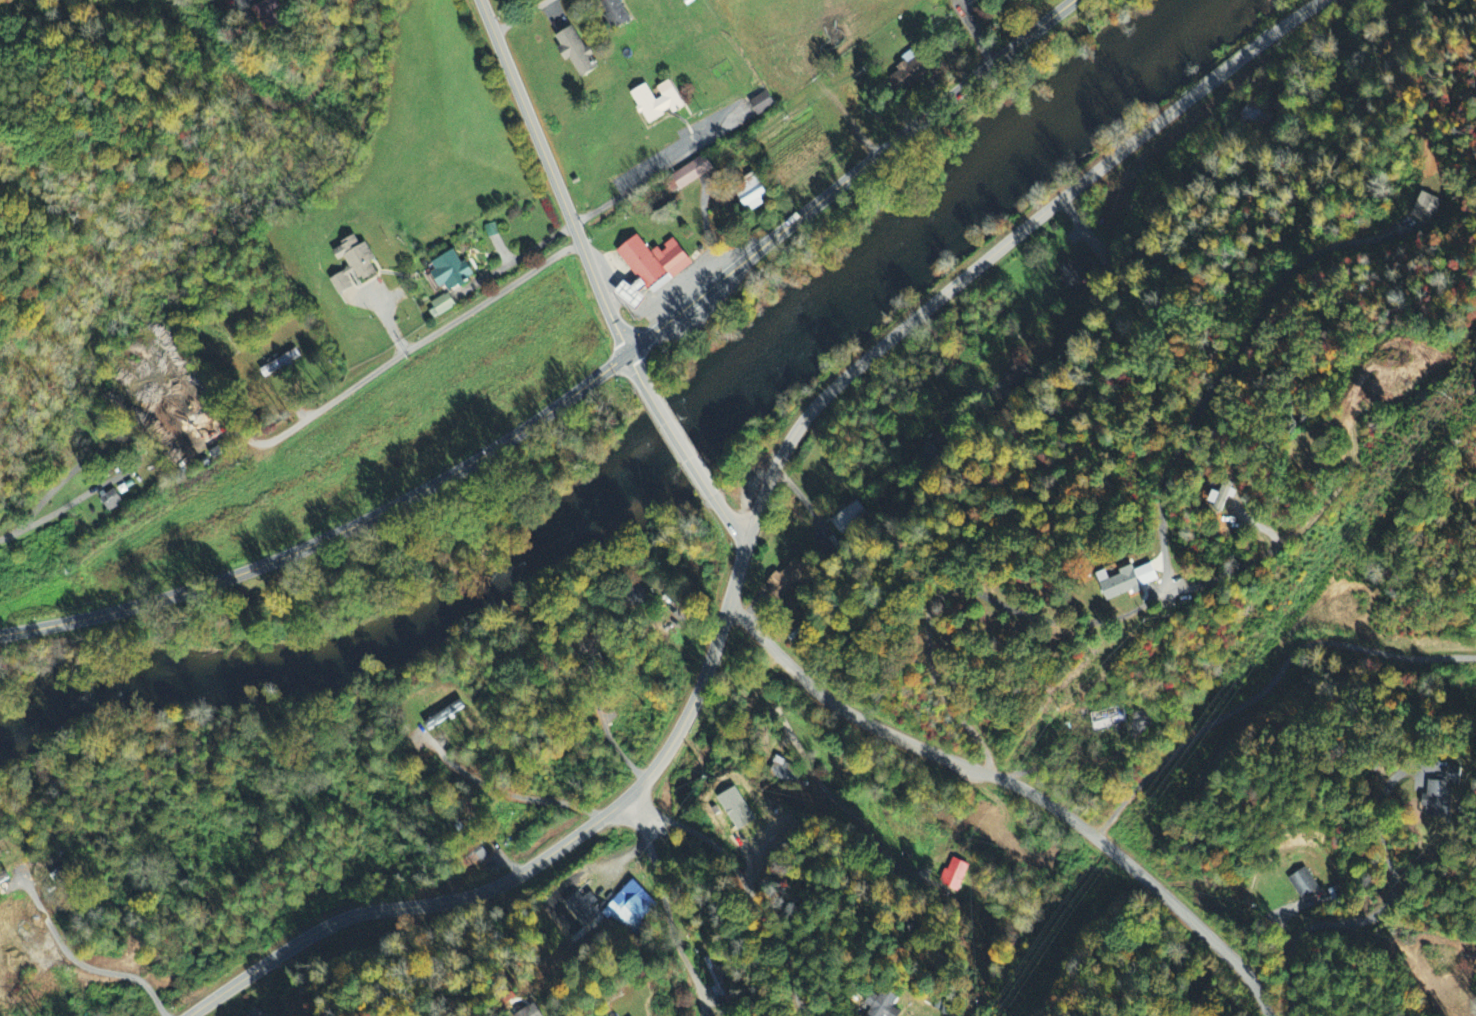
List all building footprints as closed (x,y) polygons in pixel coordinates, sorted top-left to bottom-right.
[(632,22),(620,0),(609,0),(600,5),(614,31),(632,22)] [(571,60),(583,79),(601,68),(574,27),(557,38),(563,47),(559,49),(567,63),(571,60)] [(932,72),(915,49),(901,59),(906,66),(889,78),(902,94),(932,72)] [(631,93),(648,126),(684,106),(671,81),(658,88),(663,98),(656,102),(647,85),(631,93)] [(757,116),(775,108),(769,93),(751,101),(757,116)] [(714,173),(707,158),(671,175),(679,190),(714,173)] [(771,196),(756,173),(742,181),(746,187),(737,193),(750,214),(765,205),(763,201),(771,196)] [(1440,201),(1421,193),(1410,217),(1429,226),(1440,201)] [(617,249),(639,277),(645,285),(650,291),(689,261),(671,237),(662,245),(665,249),(660,252),(655,246),(649,251),(635,234),(617,249)] [(351,270),(331,280),(339,296),(356,288),(355,286),(378,275),(372,264),(377,262),(368,244),(361,247),(356,237),(342,244),(344,248),(334,252),(339,263),(346,259),(351,270)] [(476,278),(467,262),(462,264),(455,251),(433,265),(437,271),(434,273),(447,295),(476,278)] [(1059,281),(1074,296),(1099,270),(1083,254),(1073,265),(1069,261),(1060,271),(1064,275),(1059,281)] [(435,319),(456,308),(449,294),(428,305),(435,319)] [(264,377),(301,361),(298,352),(260,369),(264,377)] [(1219,494),(1212,491),(1207,505),(1223,511),(1231,486),(1223,483),(1219,494)] [(122,503),(114,491),(100,500),(109,513),(122,503)] [(780,602),(808,572),(795,559),(779,576),(778,575),(766,588),(780,602)] [(1159,582),(1153,565),(1135,572),(1133,567),(1119,572),(1121,577),(1110,581),(1107,571),(1097,575),(1108,604),(1144,590),(1143,588),(1159,582)] [(466,709),(460,701),(424,725),(430,733),(466,709)] [(1090,715),(1095,733),(1127,725),(1123,707),(1090,715)] [(794,788),(801,771),(775,759),(768,776),(794,788)] [(1464,767),(1448,767),(1448,779),(1463,780),(1464,767)] [(1449,819),(1451,782),(1428,781),(1428,796),(1423,796),(1423,807),(1426,808),(1426,818),(1449,819)] [(471,870),(489,859),(481,846),(463,857),(471,870)] [(968,866),(950,859),(940,886),(958,892),(968,866)] [(1300,899),(1317,891),(1308,869),(1290,877),(1300,899)] [(11,880),(7,871),(0,875),(0,885),(11,880)] [(658,907),(633,881),(603,911),(629,936),(658,907)] [(723,965),(716,968),(712,957),(703,960),(714,988),(711,989),(715,999),(733,991),(723,965)] [(874,993),(867,1004),(874,1008),(869,1015),(901,1015),(903,1013),(894,1008),(900,997),(886,989),(881,997),(874,993)] [(535,1004),(515,1015),(542,1015),(535,1004)] [(254,1007),(246,1015),(264,1015),(254,1007)]
